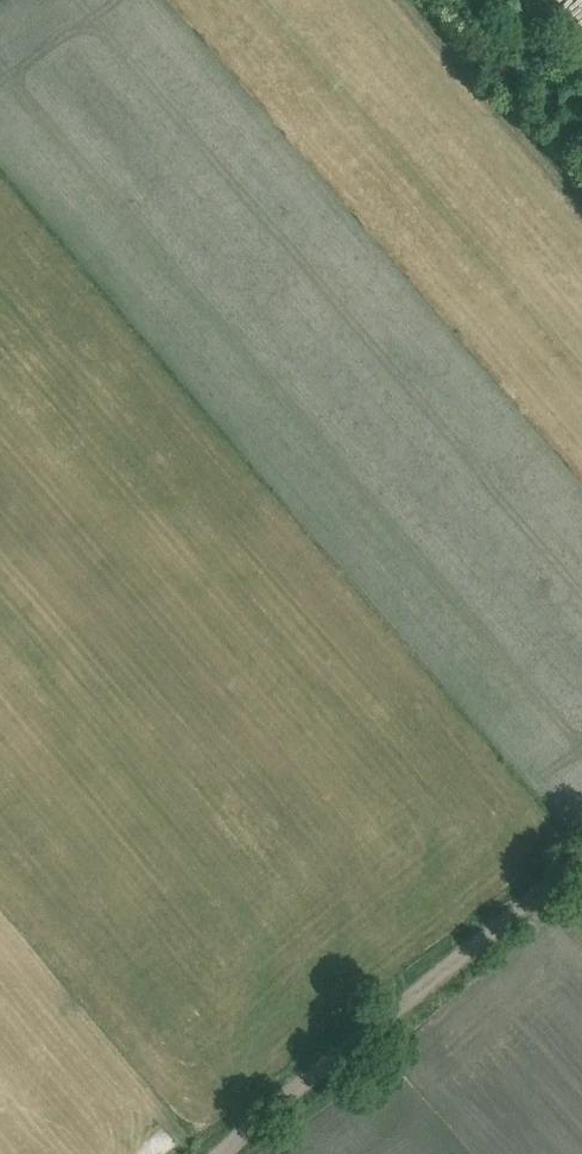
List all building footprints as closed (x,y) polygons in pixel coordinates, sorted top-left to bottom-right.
[(581,27),(581,0),(560,0),(581,27)]
